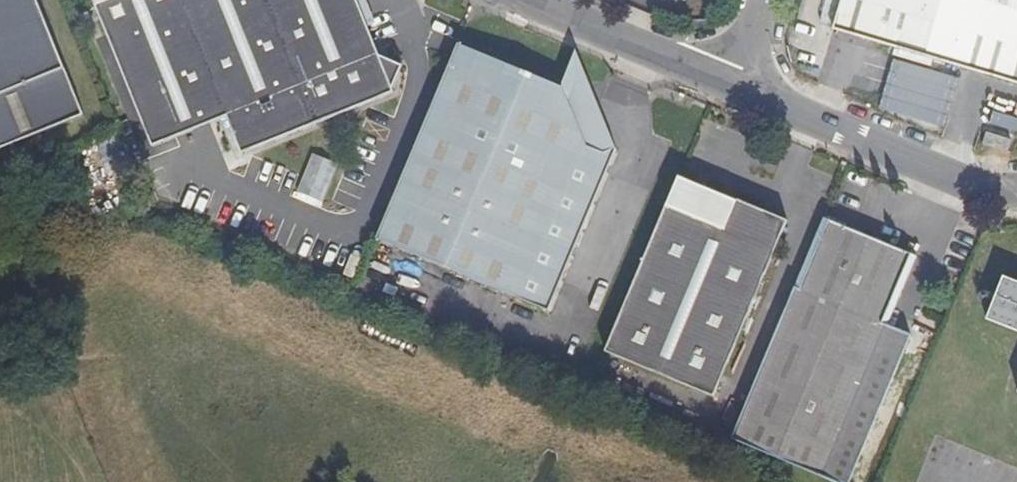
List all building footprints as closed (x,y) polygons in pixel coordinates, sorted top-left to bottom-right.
[(39,0),(0,0),(0,144),(84,110),(39,0)] [(353,0),(93,0),(153,143),(224,115),(239,151),(391,91),(353,0)] [(830,35),(1016,87),(1016,0),(840,0),(830,35)] [(545,308),(609,160),(594,155),(585,146),(573,126),(582,118),(584,113),(585,109),(583,105),(579,103),(574,104),(561,110),(553,95),(452,54),(375,237),(545,308)] [(895,58),(881,110),(945,128),(959,76),(895,58)] [(615,148),(567,59),(553,95),(561,110),(574,104),(579,103),(583,105),(585,109),(584,113),(582,118),(573,126),(585,146),(594,155),(609,160),(615,148)] [(1009,146),(1012,135),(991,130),(988,140),(1009,146)] [(300,195),(326,201),(335,160),(309,154),(300,195)] [(704,397),(780,219),(676,175),(601,352),(704,397)] [(847,481),(858,481),(913,333),(893,325),(920,253),(819,216),(736,441),(847,481)] [(1003,281),(986,321),(1016,335),(1016,286),(1003,281)]
